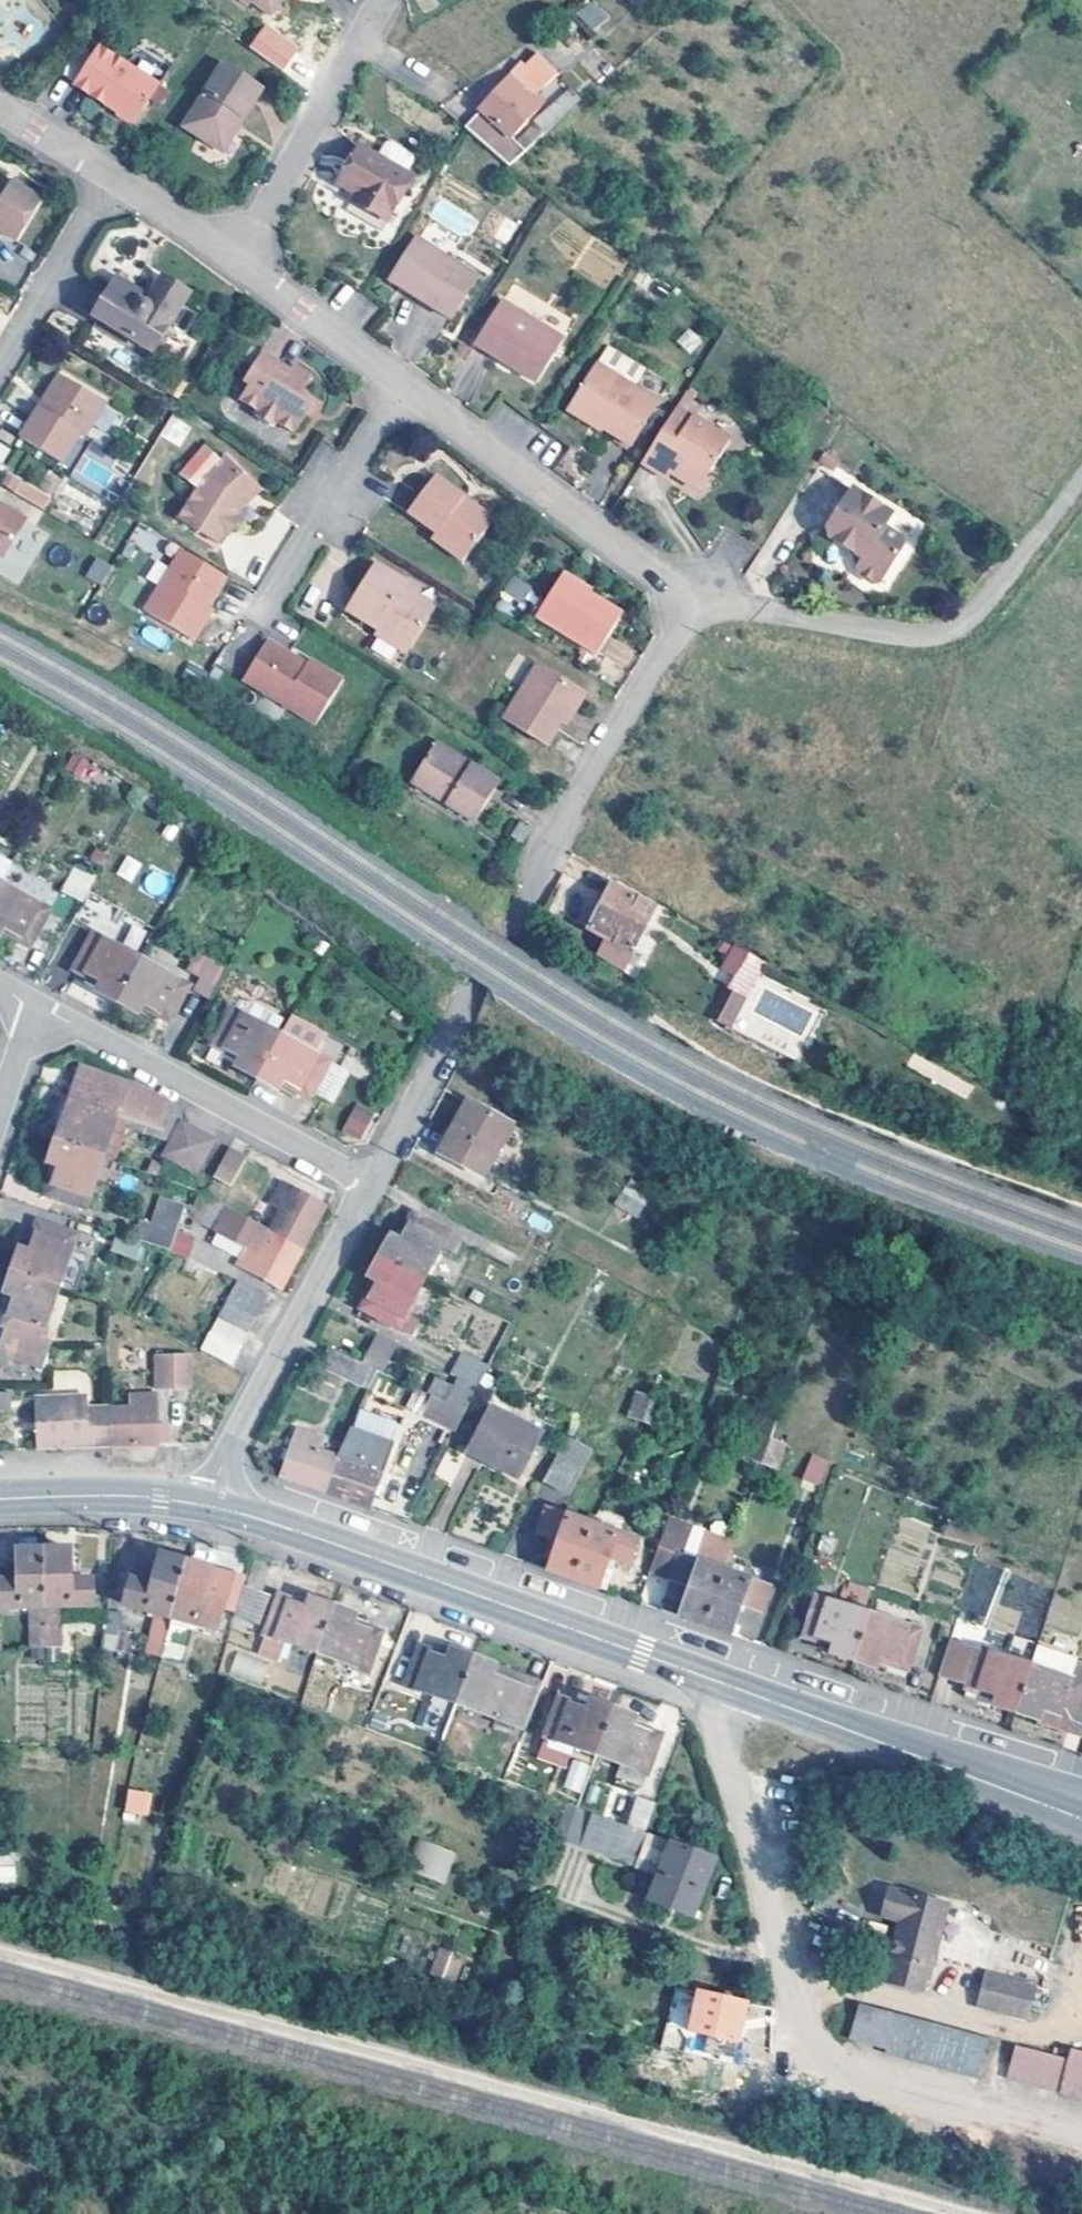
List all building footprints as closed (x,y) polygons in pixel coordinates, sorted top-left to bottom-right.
[(253,7),(257,1),(276,13),(286,0),(242,0),(253,7)] [(590,32),(609,18),(595,0),(592,0),(576,12),(590,32)] [(265,22),(247,46),(281,71),(298,47),(265,22)] [(163,80),(102,42),(99,47),(77,33),(50,62),(78,80),(77,82),(108,101),(110,99),(119,104),(121,112),(131,117),(140,117),(163,80)] [(561,73),(542,55),(529,67),(526,64),(482,109),(485,112),(472,125),(513,161),(547,131),(539,124),(521,141),(517,136),(549,102),(542,95),(561,73)] [(266,86),(227,58),(185,124),(218,145),(239,113),(246,117),(266,86)] [(246,117),(239,113),(218,145),(226,150),(246,117)] [(419,176),(366,143),(342,180),(373,199),(369,206),(391,220),(419,176)] [(0,187),(0,226),(17,236),(41,194),(10,177),(3,189),(0,187)] [(467,240),(480,220),(440,195),(428,215),(467,240)] [(481,276),(420,235),(394,277),(454,318),(481,276)] [(156,300),(120,279),(112,292),(140,309),(143,304),(151,308),(156,300)] [(193,298),(167,281),(156,300),(151,308),(143,304),(140,309),(112,292),(97,316),(157,354),(193,298)] [(565,336),(505,298),(477,341),(539,380),(565,336)] [(689,327),(675,341),(690,355),(703,341),(689,327)] [(611,343),(600,361),(636,384),(647,365),(611,343)] [(300,369),(265,347),(255,362),(262,367),(253,380),(258,383),(249,398),(266,408),(286,421),(302,432),(312,415),(322,399),(309,391),(317,375),(301,365),(300,369)] [(636,384),(600,361),(575,400),(606,420),(604,424),(633,442),(660,399),(636,384)] [(70,378),(63,374),(45,405),(51,409),(70,378)] [(109,402),(70,378),(51,409),(45,405),(25,437),(68,464),(85,435),(89,437),(109,402)] [(327,403),(322,399),(312,415),(318,418),(327,403)] [(606,420),(575,400),(571,406),(602,426),(604,424),(606,420)] [(727,436),(678,406),(642,461),(659,471),(665,463),(675,470),(686,477),(696,473),(711,471),(720,457),(715,453),(727,436)] [(286,421),(266,408),(263,414),(283,427),(286,421)] [(171,414),(159,436),(180,447),(192,425),(171,414)] [(10,447),(0,442),(0,463),(2,464),(10,447)] [(265,489),(234,456),(211,477),(187,520),(223,542),(241,512),(237,510),(246,500),(250,504),(265,489)] [(675,470),(665,463),(659,471),(669,478),(675,470)] [(43,509),(51,496),(8,470),(0,483),(43,509)] [(471,491),(442,471),(417,508),(444,527),(442,529),(475,553),(498,518),(467,497),(471,491)] [(701,487),(711,471),(696,473),(686,477),(701,487)] [(892,517),(853,490),(827,529),(828,535),(830,539),(853,554),(858,579),(869,586),(880,585),(903,553),(901,541),(885,530),(892,517)] [(503,513),(471,491),(467,497),(498,518),(503,513)] [(9,556),(32,519),(9,505),(1,507),(0,506),(0,551),(9,556)] [(227,579),(183,551),(145,611),(194,642),(208,619),(203,616),(206,612),(208,609),(227,579)] [(101,586),(113,568),(97,556),(84,575),(101,586)] [(405,653),(434,605),(418,595),(404,587),(407,581),(377,562),(349,608),(379,629),(375,633),(405,653)] [(599,587),(573,570),(568,577),(595,594),(598,590),(599,587)] [(526,602),(534,588),(513,576),(505,590),(526,602)] [(595,594),(568,577),(545,614),(605,652),(631,611),(598,590),(595,594)] [(418,595),(421,591),(407,581),(404,587),(418,595)] [(213,611),(208,609),(206,612),(203,616),(208,619),(213,611)] [(268,640),(243,680),(314,725),(342,681),(317,665),(314,669),(307,665),(268,640)] [(310,660),(307,665),(314,669),(317,665),(310,660)] [(549,664),(514,718),(557,746),(572,722),(573,720),(578,713),(584,715),(597,694),(549,664)] [(584,715),(578,713),(573,720),(572,722),(578,725),(584,715)] [(502,779),(439,741),(419,774),(455,795),(451,802),(480,819),(498,787),(502,779)] [(63,767),(79,781),(92,765),(76,752),(63,767)] [(455,795),(419,774),(415,781),(451,802),(455,795)] [(531,830),(520,823),(512,836),(522,844),(531,830)] [(116,875),(132,883),(143,864),(126,855),(116,875)] [(0,856),(0,881),(3,883),(14,864),(0,856)] [(100,875),(80,864),(64,893),(84,904),(100,875)] [(0,889),(0,938),(6,929),(33,943),(50,908),(3,883),(0,889)] [(652,904),(609,883),(585,926),(629,949),(652,904)] [(118,1003),(142,957),(95,932),(76,967),(103,982),(98,992),(118,1003)] [(731,1030),(764,960),(731,944),(714,979),(732,987),(715,1022),(731,1030)] [(229,964),(202,949),(192,967),(205,976),(199,988),(212,996),(229,964)] [(191,984),(142,957),(118,1003),(138,1014),(144,1004),(172,1018),(191,984)] [(236,1066),(258,1078),(282,1033),(235,1007),(215,1042),(242,1057),(236,1066)] [(312,1022),(294,1011),(282,1033),(301,1044),(312,1022)] [(301,1044),(282,1033),(258,1078),(278,1089),(283,1079),(288,1082),(312,1094),(331,1060),(318,1053),(330,1031),(312,1022),(301,1044)] [(119,1113),(177,1136),(184,1123),(183,1105),(157,1091),(130,1084),(82,1064),(57,1139),(103,1155),(119,1113)] [(480,1178),(510,1125),(467,1100),(457,1117),(465,1122),(457,1137),(448,1133),(436,1153),(480,1178)] [(362,1104),(351,1124),(369,1134),(380,1114),(362,1104)] [(457,1117),(448,1133),(457,1137),(465,1122),(457,1117)] [(184,1123),(177,1136),(167,1154),(196,1171),(214,1139),(184,1123)] [(103,1155),(57,1139),(49,1162),(61,1166),(52,1195),(87,1207),(105,1155),(103,1155)] [(227,1146),(211,1174),(228,1183),(244,1155),(227,1146)] [(193,1178),(173,1167),(164,1184),(184,1194),(193,1178)] [(272,1227),(305,1246),(328,1206),(284,1181),(273,1202),(282,1208),(272,1227)] [(208,1222),(221,1199),(203,1189),(190,1212),(208,1222)] [(636,1223),(642,1209),(619,1195),(612,1209),(636,1223)] [(184,1203),(163,1196),(154,1223),(145,1221),(139,1237),(171,1247),(184,1203)] [(283,1284),(305,1246),(272,1227),(221,1199),(208,1222),(216,1227),(218,1224),(223,1227),(217,1238),(244,1253),(240,1260),(283,1284)] [(377,1255),(422,1279),(433,1257),(448,1231),(414,1212),(399,1239),(388,1234),(377,1255)] [(21,1246),(13,1269),(60,1285),(78,1234),(41,1222),(32,1250),(21,1246)] [(458,1236),(448,1231),(433,1257),(443,1262),(458,1236)] [(138,1258),(142,1245),(113,1239),(110,1252),(138,1258)] [(405,1309),(422,1279),(377,1255),(367,1276),(377,1281),(362,1308),(408,1333),(417,1316),(405,1309)] [(60,1285),(13,1269),(6,1291),(17,1295),(6,1326),(9,1326),(1,1352),(44,1367),(53,1341),(43,1336),(60,1285)] [(240,1277),(227,1300),(257,1315),(269,1293),(240,1277)] [(257,1315),(227,1300),(219,1315),(249,1330),(257,1315)] [(219,1315),(210,1331),(240,1347),(249,1330),(219,1315)] [(232,1361),(240,1347),(210,1331),(202,1345),(232,1361)] [(398,1344),(378,1335),(367,1363),(368,1364),(387,1373),(398,1344)] [(367,1363),(326,1344),(317,1363),(361,1385),(368,1364),(367,1363)] [(190,1387),(190,1352),(157,1352),(156,1387),(190,1387)] [(447,1403),(465,1411),(473,1396),(489,1366),(465,1354),(455,1373),(461,1376),(447,1403)] [(52,1390),(89,1390),(89,1370),(52,1370),(52,1390)] [(12,1391),(0,1392),(0,1407),(13,1407),(12,1391)] [(641,1418),(649,1396),(633,1391),(626,1413),(641,1418)] [(111,1406),(112,1443),(144,1443),(167,1442),(166,1422),(157,1422),(156,1393),(132,1393),(132,1405),(111,1406)] [(70,1445),(112,1443),(111,1406),(89,1407),(89,1395),(38,1397),(40,1447),(70,1445)] [(456,1428),(465,1411),(447,1403),(433,1395),(425,1413),(456,1428)] [(664,1402),(649,1396),(641,1418),(656,1423),(664,1402)] [(501,1468),(519,1477),(543,1433),(490,1405),(467,1446),(503,1465),(501,1468)] [(347,1425),(337,1455),(324,1492),(367,1506),(390,1440),(347,1425)] [(324,1492),(337,1455),(316,1447),(319,1437),(297,1429),(280,1477),(324,1492)] [(744,1455),(760,1461),(768,1438),(752,1432),(744,1455)] [(589,1451),(564,1437),(541,1479),(567,1493),(589,1451)] [(784,1444),(768,1438),(760,1461),(775,1466),(784,1444)] [(434,1474),(449,1482),(462,1459),(446,1451),(434,1474)] [(826,1459),(809,1453),(801,1477),(817,1483),(826,1459)] [(546,1568),(571,1577),(589,1522),(544,1506),(535,1530),(556,1538),(546,1568)] [(703,1623),(722,1568),(679,1553),(687,1528),(665,1520),(648,1570),(668,1577),(662,1592),(677,1598),(673,1608),(679,1610),(678,1614),(703,1623)] [(589,1522),(571,1577),(595,1585),(606,1556),(626,1562),(635,1538),(589,1522)] [(981,1535),(971,1532),(968,1541),(978,1544),(981,1535)] [(46,1648),(44,1549),(19,1548),(19,1569),(0,1569),(0,1608),(31,1607),(31,1648),(46,1648)] [(44,1549),(46,1648),(59,1647),(59,1607),(92,1606),(93,1580),(72,1580),(71,1549),(44,1549)] [(145,1651),(160,1656),(187,1561),(162,1554),(154,1584),(130,1579),(123,1603),(156,1612),(145,1651)] [(956,1608),(986,1618),(1003,1569),(974,1558),(956,1608)] [(187,1561),(160,1656),(183,1662),(193,1622),(217,1628),(223,1604),(238,1608),(245,1584),(246,1578),(187,1561)] [(765,1582),(722,1568),(703,1623),(727,1631),(737,1601),(757,1607),(765,1582)] [(269,1593),(245,1584),(238,1608),(236,1614),(258,1623),(269,1593)] [(829,1652),(851,1659),(867,1610),(815,1594),(803,1631),(833,1642),(829,1652)] [(287,1641),(316,1651),(333,1606),(311,1597),(306,1607),(278,1597),(258,1651),(278,1660),(287,1641)] [(333,1606),(316,1651),(366,1670),(380,1635),(351,1623),(354,1613),(333,1606)] [(124,1611),(108,1609),(105,1635),(120,1636),(124,1611)] [(867,1610),(851,1659),(873,1666),(877,1655),(907,1664),(918,1627),(867,1610)] [(1015,1713),(1031,1663),(948,1637),(936,1673),(965,1682),(962,1696),(1015,1713)] [(404,1684),(454,1703),(472,1655),(449,1647),(446,1657),(417,1647),(404,1684)] [(472,1655),(454,1703),(485,1714),(506,1721),(524,1728),(537,1691),(489,1674),(493,1663),(472,1655)] [(541,1680),(493,1663),(489,1674),(537,1691),(541,1680)] [(1031,1663),(1015,1713),(1081,1735),(1081,1675),(1081,1679),(1031,1663)] [(595,1753),(612,1706),(589,1698),(585,1708),(556,1698),(543,1734),(564,1742),(595,1753)] [(633,1715),(612,1706),(595,1753),(625,1764),(645,1772),(658,1736),(630,1725),(633,1715)] [(506,1721),(485,1714),(481,1724),(502,1731),(506,1721)] [(564,1742),(543,1734),(539,1745),(560,1753),(564,1742)] [(564,1789),(584,1793),(590,1764),(570,1760),(564,1789)] [(645,1772),(625,1764),(621,1775),(641,1783),(645,1772)] [(124,1813),(150,1815),(152,1791),(126,1789),(124,1813)] [(654,1804),(640,1799),(630,1826),(644,1831),(654,1804)] [(576,1806),(574,1804),(561,1838),(596,1852),(599,1844),(664,1868),(662,1874),(657,1874),(647,1899),(692,1916),(714,1859),(669,1843),(670,1840),(646,1832),(644,1831),(630,1826),(576,1806)] [(406,1870),(445,1883),(456,1851),(417,1838),(406,1870)] [(16,1882),(15,1852),(0,1853),(0,1883),(16,1882)] [(945,1906),(888,1890),(880,1917),(899,1923),(882,1984),(910,1992),(913,1978),(921,1981),(925,1982),(945,1906)] [(430,1976),(457,1981),(462,1953),(435,1949),(430,1976)] [(1012,1980),(986,1973),(982,1987),(1008,1994),(1012,1980)] [(921,1981),(913,1978),(910,1992),(917,1994),(921,1981)] [(1031,1985),(1012,1980),(1008,1994),(982,1987),(977,2007),(1023,2019),(1031,1985)] [(681,2031),(741,2042),(749,1998),(674,1985),(663,2046),(678,2049),(681,2031)] [(989,2041),(858,2006),(850,2041),(885,2050),(885,2056),(979,2081),(989,2041)] [(1015,2048),(1006,2078),(1081,2099),(1081,2066),(1068,2062),(1015,2048)] [(1068,2062),(1081,2066),(1081,2052),(1071,2049),(1068,2062)]
